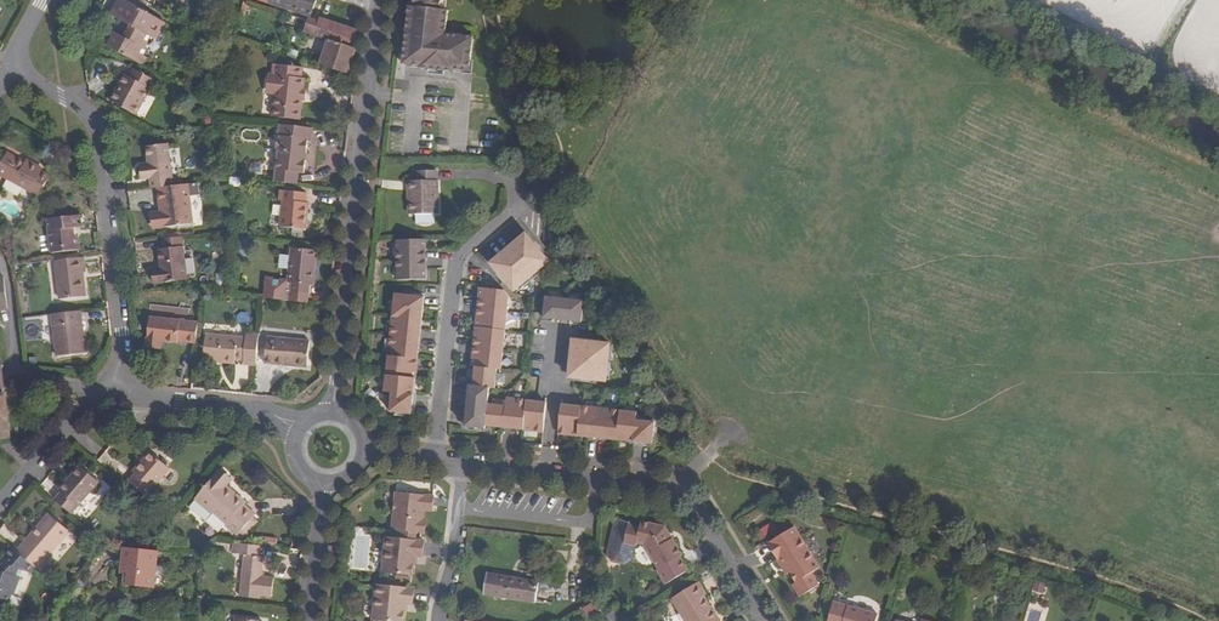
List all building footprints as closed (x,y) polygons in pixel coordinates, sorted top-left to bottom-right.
[(158,30),(162,22),(122,0),(117,0),(108,15),(127,26),(122,37),(115,34),(108,48),(140,65),(143,59),(140,58),(143,53),(140,51),(147,37),(153,40),(158,30)] [(314,4),(316,0),(253,0),(310,17),(313,9),(314,4)] [(407,6),(402,6),(399,44),(403,44),(403,64),(408,65),(408,67),(467,75),(466,39),(438,36),(441,12),(438,12),(440,0),(407,0),(407,6)] [(243,28),(247,14),(241,12),(237,26),(243,28)] [(345,74),(346,69),(343,68),(350,48),(352,48),(354,32),(318,20),(317,24),(309,21),(308,23),(305,34),(328,41),(319,66),(345,74)] [(108,48),(115,34),(112,32),(105,46),(108,48)] [(343,68),(346,69),(353,49),(352,48),(350,48),(343,68)] [(300,101),(301,89),(300,89),(301,79),(299,78),(301,68),(272,64),(270,77),(266,76),(264,93),(272,94),(272,96),(269,118),(294,121),(295,111),(299,109),(300,101)] [(119,86),(116,84),(107,102),(134,116),(152,80),(131,70),(127,78),(124,77),(119,86)] [(302,152),(305,152),(306,140),(309,141),(310,127),(279,124),(278,135),(276,135),(275,149),(277,149),(275,170),(297,171),(303,172),(304,159),(301,159),(302,152)] [(154,187),(169,185),(164,144),(144,146),(146,164),(140,165),(141,177),(147,177),(149,188),(154,187)] [(34,165),(23,160),(22,162),(4,153),(0,162),(0,176),(37,195),(48,175),(39,171),(33,167),(34,165)] [(444,168),(426,169),(426,175),(416,175),(416,189),(419,189),(420,209),(447,208),(446,175),(444,175),(444,168)] [(296,183),(297,171),(275,170),(274,181),(296,183)] [(169,185),(154,187),(158,211),(151,212),(153,227),(190,222),(185,183),(169,185)] [(302,209),(303,201),(304,191),(279,189),(278,199),(280,199),(278,224),(303,227),(305,210),(302,209)] [(75,229),(73,216),(47,219),(50,253),(79,251),(77,239),(72,237),(71,230),(75,229)] [(73,216),(75,229),(82,228),(79,216),(73,216)] [(545,261),(536,251),(522,235),(488,264),(512,291),(545,261)] [(154,268),(155,283),(185,279),(180,236),(160,238),(161,248),(157,248),(159,267),(154,268)] [(435,241),(405,241),(407,275),(436,274),(435,241)] [(310,265),(312,248),(290,246),(287,281),(290,281),(290,289),(306,291),(307,283),(311,283),(313,265),(310,265)] [(57,300),(80,298),(78,274),(81,273),(83,273),(81,258),(53,261),(57,300)] [(9,309),(5,277),(0,278),(0,310),(9,309)] [(543,432),(545,402),(506,399),(506,406),(488,404),(489,388),(494,389),(496,370),(500,370),(506,297),(502,291),(477,289),(470,367),(474,368),(473,387),(468,387),(467,405),(486,407),(486,411),(467,409),(465,428),(485,429),(485,427),(543,432)] [(577,320),(578,299),(543,296),(542,317),(577,320)] [(412,416),(421,299),(392,297),(384,395),(391,396),(390,414),(412,416)] [(82,353),(78,311),(49,315),(54,357),(82,353)] [(145,344),(159,345),(160,339),(176,341),(176,339),(194,341),(196,322),(148,317),(145,344)] [(218,356),(233,358),(253,360),(256,336),(243,334),(243,338),(204,334),(200,360),(217,362),(218,356)] [(283,360),(304,362),(306,339),(264,335),(262,361),(283,364),(283,360)] [(605,380),(608,343),(572,340),(569,377),(605,380)] [(6,395),(5,387),(0,387),(0,439),(7,438),(11,437),(6,395)] [(653,442),(656,412),(561,404),(558,433),(653,442)] [(135,466),(129,474),(125,479),(142,494),(165,466),(145,450),(133,464),(135,466)] [(135,466),(133,464),(127,471),(129,474),(135,466)] [(80,496),(85,490),(94,480),(79,467),(74,468),(72,467),(68,472),(70,474),(64,480),(62,479),(54,488),(57,491),(50,499),(66,513),(80,496)] [(219,487),(221,485),(226,478),(215,469),(191,498),(208,512),(210,511),(223,522),(221,523),(234,533),(251,513),(239,504),(241,502),(232,494),(230,496),(219,487)] [(232,494),(221,485),(219,487),(230,496),(232,494)] [(426,506),(433,506),(435,497),(398,493),(393,531),(402,532),(418,534),(427,535),(429,521),(425,521),(426,512),(426,506)] [(37,527),(48,515),(45,513),(34,525),(37,527)] [(13,550),(33,566),(34,568),(66,530),(48,515),(37,527),(34,525),(13,550)] [(671,541),(661,526),(643,521),(641,528),(630,525),(625,543),(638,546),(639,543),(648,545),(656,558),(655,561),(659,569),(659,571),(667,584),(689,570),(681,557),(683,555),(673,539),(671,541)] [(671,541),(673,539),(666,527),(661,526),(671,541)] [(795,582),(802,594),(817,585),(810,573),(818,568),(793,526),(766,543),(776,560),(778,559),(787,574),(789,573),(795,582)] [(416,541),(418,534),(402,532),(401,539),(416,541)] [(424,542),(416,541),(401,539),(389,539),(384,572),(412,576),(414,565),(416,556),(419,557),(422,557),(424,542)] [(238,574),(236,593),(236,594),(254,596),(255,592),(267,593),(270,575),(257,573),(260,554),(256,553),(258,544),(234,542),(232,552),(240,553),(238,574)] [(12,587),(14,587),(20,568),(27,570),(33,566),(13,550),(9,546),(3,553),(4,556),(5,561),(0,564),(0,597),(5,598),(9,586),(12,587)] [(150,587),(154,551),(135,549),(120,546),(119,562),(122,562),(120,585),(150,587)] [(240,553),(232,552),(230,573),(238,574),(240,553)] [(850,573),(855,556),(846,553),(841,570),(850,573)] [(537,584),(487,574),(483,595),(534,604),(537,584)] [(1045,583),(1036,581),(1034,590),(1042,592),(1045,583)] [(802,594),(795,582),(792,584),(799,596),(802,594)] [(705,597),(707,595),(700,583),(672,599),(686,620),(720,620),(705,597)] [(379,585),(375,620),(381,620),(404,620),(405,612),(406,604),(409,605),(413,605),(415,589),(379,585)] [(597,601),(586,608),(590,615),(601,608),(597,601)] [(877,613),(833,601),(827,620),(875,620),(877,613)]
